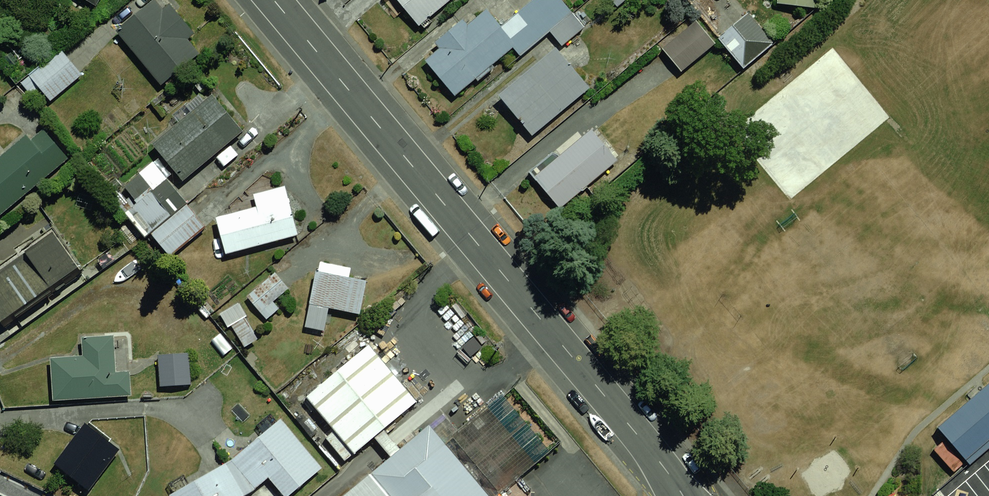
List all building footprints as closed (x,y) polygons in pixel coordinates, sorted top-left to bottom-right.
[(90,8),(95,0),(75,0),(90,8)] [(114,30),(156,88),(200,56),(159,0),(156,0),(114,30)] [(419,24),(446,0),(397,0),(419,24)] [(488,7),(424,59),(454,95),(517,43),(488,7)] [(739,9),(710,31),(733,60),(762,38),(739,9)] [(688,19),(655,46),(673,68),(706,41),(688,19)] [(61,48),(28,72),(49,100),(82,76),(61,48)] [(552,50),(498,92),(532,130),(584,91),(552,50)] [(215,96),(152,144),(180,181),(243,133),(215,96)] [(64,157),(33,122),(0,151),(0,214),(64,157)] [(526,172),(552,206),(613,158),(588,125),(526,172)] [(214,208),(222,255),(299,240),(290,194),(214,208)] [(188,203),(149,231),(169,257),(207,229),(188,203)] [(0,271),(0,314),(5,322),(87,270),(63,232),(0,271)] [(368,271),(313,261),(303,317),(358,327),(368,271)] [(271,273),(243,298),(262,318),(289,294),(271,273)] [(238,303),(219,315),(229,331),(232,329),(246,350),(262,340),(238,303)] [(81,354),(48,356),(52,402),(125,397),(121,342),(80,345),(81,354)] [(370,344),(305,393),(348,449),(413,399),(370,344)] [(183,352),(151,355),(154,387),(186,384),(183,352)] [(926,432),(960,472),(988,448),(988,380),(926,432)] [(165,493),(167,495),(296,495),(327,472),(281,416),(231,459),(165,493)] [(83,422),(51,461),(84,488),(116,449),(83,422)] [(445,444),(429,427),(345,495),(489,495),(445,444)] [(830,446),(794,476),(810,495),(819,495),(850,470),(830,446)]
